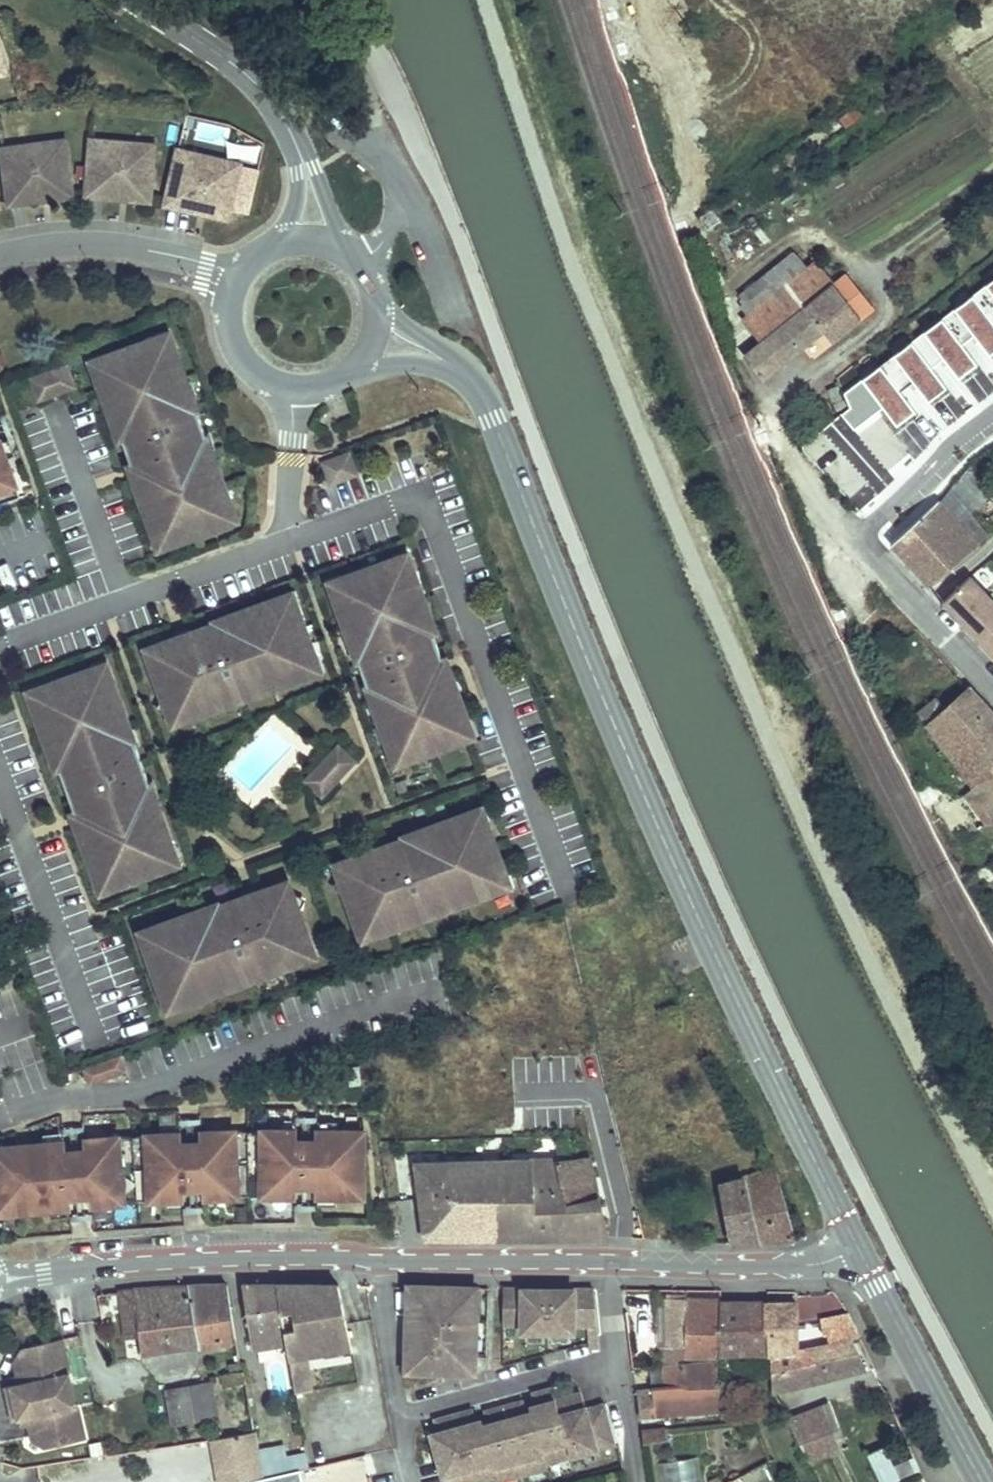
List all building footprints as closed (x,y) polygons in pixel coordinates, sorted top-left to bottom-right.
[(65,141),(47,144),(48,154),(66,151),(65,141)] [(136,145),(91,141),(87,196),(121,199),(121,194),(150,196),(153,156),(135,155),(136,145)] [(47,144),(2,149),(10,205),(43,201),(42,196),(71,192),(66,151),(48,154),(47,144)] [(154,146),(136,145),(135,155),(153,156),(154,146)] [(222,161),(178,151),(166,205),(199,212),(200,207),(228,214),(237,174),(220,170),(222,161)] [(239,165),(222,161),(220,170),(237,174),(239,165)] [(71,192),(42,196),(43,201),(72,197),(71,192)] [(228,214),(200,207),(199,212),(227,218),(228,214)] [(789,283),(803,272),(790,256),(776,267),(789,283)] [(803,272),(789,283),(755,311),(747,317),(766,340),(745,357),(763,379),(823,331),(832,342),(862,318),(816,261),(803,272)] [(755,311),(789,283),(776,267),(742,295),(755,311)] [(162,338),(167,352),(175,348),(170,335),(162,338)] [(880,405),(939,359),(920,335),(861,382),(880,405)] [(166,545),(229,522),(224,509),(229,508),(220,484),(215,485),(212,475),(216,473),(209,454),(205,455),(201,447),(210,443),(192,396),(184,399),(180,389),(185,387),(172,350),(167,352),(162,339),(99,362),(104,375),(99,376),(112,413),(117,412),(121,422),(116,424),(129,460),(134,458),(142,478),(137,480),(144,500),(149,498),(152,508),(148,510),(156,534),(161,532),(166,545)] [(104,375),(99,362),(99,361),(90,364),(95,378),(99,376),(104,375)] [(838,410),(847,406),(839,388),(830,392),(838,410)] [(838,423),(857,446),(881,426),(862,403),(838,423)] [(20,497),(0,443),(0,504),(20,497)] [(349,454),(323,463),(331,484),(357,475),(349,454)] [(929,510),(958,545),(969,536),(958,522),(970,512),(971,513),(992,495),(992,488),(971,465),(937,502),(929,510)] [(137,466),(129,469),(133,481),(142,478),(137,466)] [(224,509),(229,522),(229,523),(238,520),(233,506),(229,508),(224,509)] [(901,537),(891,545),(928,585),(977,546),(969,536),(958,545),(929,510),(901,537)] [(989,535),(971,513),(970,512),(958,522),(969,536),(977,546),(989,535)] [(166,545),(161,532),(153,535),(158,549),(166,546),(166,545)] [(395,559),(399,568),(408,565),(412,564),(408,553),(395,558),(395,559)] [(461,725),(470,721),(451,671),(443,674),(438,661),(436,654),(440,652),(427,615),(422,617),(418,606),(423,605),(408,565),(399,568),(395,559),(341,578),(345,588),(335,591),(350,631),(355,629),(358,638),(351,641),(368,690),(376,688),(379,696),(374,698),(393,749),(398,748),(403,763),(425,755),(424,750),(443,743),(445,748),(467,740),(461,725)] [(971,576),(944,602),(969,629),(973,626),(984,638),(992,630),(992,600),(971,576)] [(341,577),(328,582),(332,593),(335,591),(345,588),(341,578),(341,577)] [(282,596),(283,599),(287,609),(296,605),(291,592),(282,596)] [(180,649),(150,660),(166,704),(176,709),(184,706),(186,713),(211,704),(214,711),(262,693),(260,686),(269,683),(270,687),(310,673),(306,663),(316,659),(296,605),(287,609),(283,599),(244,614),(245,618),(235,622),(233,617),(188,634),(189,639),(178,643),(180,649)] [(244,614),(233,617),(235,622),(245,618),(244,614)] [(969,629),(981,641),(984,638),(973,626),(969,629)] [(984,638),(992,647),(992,630),(984,638)] [(188,634),(146,649),(150,660),(180,649),(178,643),(189,639),(188,634)] [(992,653),(992,652),(992,647),(984,638),(981,641),(992,653)] [(447,658),(438,661),(443,674),(451,671),(447,658)] [(321,672),(316,659),(306,663),(311,675),(321,672)] [(108,662),(100,665),(106,681),(110,679),(114,678),(108,662)] [(42,704),(37,706),(56,757),(61,755),(65,766),(60,768),(77,813),(82,812),(86,822),(81,824),(100,875),(104,873),(110,889),(132,881),(130,876),(150,869),(151,873),(173,865),(168,850),(172,848),(154,797),(149,799),(146,790),(154,787),(136,738),(128,741),(124,732),(129,730),(110,679),(106,681),(100,666),(78,674),(80,679),(60,686),(59,681),(37,689),(42,704)] [(36,688),(28,691),(34,707),(37,706),(42,704),(37,689),(36,688)] [(974,785),(992,776),(992,716),(967,688),(945,707),(936,697),(919,711),(929,722),(927,723),(974,785)] [(176,709),(166,704),(174,727),(214,712),(214,711),(211,704),(186,713),(184,706),(176,709)] [(476,738),(470,721),(461,725),(467,740),(467,741),(476,738)] [(338,747),(312,775),(319,781),(313,788),(322,796),(354,762),(338,747)] [(393,749),(389,751),(395,767),(404,764),(403,763),(398,748),(393,749)] [(56,757),(53,758),(57,769),(60,768),(65,766),(61,755),(56,757)] [(312,775),(306,781),(313,788),(319,781),(312,775)] [(951,782),(929,796),(954,841),(982,827),(992,825),(992,778),(992,776),(974,785),(961,797),(951,782)] [(483,808),(472,811),(473,815),(477,825),(486,821),(488,821),(483,808)] [(77,813),(73,815),(77,825),(86,822),(82,812),(77,813)] [(423,833),(378,850),(379,855),(368,859),(370,864),(354,870),(357,876),(348,879),(344,889),(360,933),(401,919),(403,926),(452,908),(450,901),(459,898),(460,902),(500,888),(497,879),(506,875),(486,821),(477,825),(473,815),(434,829),(435,834),(425,838),(423,833)] [(172,848),(168,850),(173,865),(174,867),(182,864),(176,847),(172,848)] [(379,855),(378,850),(335,865),(344,889),(348,879),(357,876),(354,870),(370,864),(368,859),(379,855)] [(976,873),(983,886),(992,881),(992,875),(988,866),(976,873)] [(100,875),(96,876),(102,893),(110,890),(110,889),(104,873),(100,875)] [(497,879),(500,888),(501,891),(512,888),(507,875),(506,875),(497,879)] [(288,882),(246,898),(248,902),(260,898),(262,904),(277,898),(279,904),(288,901),(297,906),(288,882)] [(190,918),(151,933),(154,942),(145,946),(164,1000),(174,996),(177,1006),(217,991),(215,986),(224,983),(227,991),(276,973),(273,965),(313,950),(297,906),(288,901),(279,904),(277,898),(262,904),(260,898),(248,902),(246,898),(201,914),(202,919),(192,923),(190,918)] [(401,919),(360,933),(363,941),(403,926),(401,919)] [(149,929),(139,933),(143,946),(145,946),(154,942),(151,933),(149,929)] [(273,965),(276,973),(316,958),(313,950),(273,965)] [(174,996),(163,1000),(168,1013),(178,1009),(174,996)] [(120,1056),(109,1060),(114,1075),(125,1071),(120,1056)] [(359,1066),(348,1067),(350,1086),(361,1085),(359,1066)] [(547,1109),(531,1112),(535,1136),(551,1133),(547,1109)] [(71,1208),(70,1197),(76,1196),(76,1198),(84,1198),(83,1196),(90,1195),(91,1206),(137,1202),(184,1199),(183,1188),(189,1188),(190,1190),(197,1190),(197,1188),(203,1187),(204,1198),(238,1196),(296,1197),(296,1186),(302,1186),(302,1188),(309,1188),(309,1186),(316,1186),(316,1197),(363,1197),(364,1132),(316,1132),(316,1143),(310,1143),(310,1140),(303,1140),(303,1142),(296,1142),(297,1132),(235,1131),(200,1133),(201,1144),(195,1144),(195,1142),(187,1143),(187,1145),(181,1145),(181,1134),(133,1136),(84,1141),(85,1151),(79,1152),(79,1150),(72,1151),(72,1153),(66,1153),(65,1142),(0,1149),(0,1214),(71,1208)] [(418,1165),(427,1238),(607,1238),(592,1178),(594,1178),(588,1159),(584,1160),(418,1165)] [(721,1183),(733,1244),(794,1239),(774,1170),(721,1183)] [(366,1203),(353,1203),(353,1215),(366,1215),(366,1203)] [(237,1339),(227,1285),(163,1287),(120,1293),(127,1337),(140,1336),(142,1354),(237,1339)] [(276,1285),(242,1285),(253,1350),(287,1344),(276,1285)] [(339,1285),(276,1285),(287,1344),(289,1358),(306,1355),(351,1348),(339,1285)] [(476,1288),(409,1287),(407,1372),(475,1373),(476,1288)] [(522,1297),(503,1297),(503,1325),(522,1325),(522,1333),(574,1333),(574,1326),(588,1326),(598,1326),(595,1297),(574,1297),(574,1290),(522,1289),(522,1297)] [(667,1298),(658,1298),(659,1331),(661,1366),(664,1366),(679,1365),(678,1358),(674,1358),(673,1348),(667,1348),(667,1298)] [(721,1300),(667,1298),(667,1348),(673,1348),(674,1358),(718,1354),(721,1300)] [(767,1301),(721,1300),(718,1354),(772,1355),(772,1330),(768,1330),(767,1301)] [(772,1355),(772,1371),(802,1366),(803,1372),(809,1371),(807,1357),(815,1356),(814,1347),(797,1350),(796,1302),(767,1301),(768,1330),(772,1330),(772,1355)] [(849,1314),(820,1319),(824,1336),(827,1335),(829,1344),(852,1340),(860,1337),(849,1314)] [(598,1326),(588,1326),(590,1350),(600,1349),(598,1326)] [(62,1339),(24,1348),(15,1363),(18,1377),(20,1383),(13,1385),(6,1387),(13,1421),(28,1418),(29,1425),(33,1439),(48,1448),(85,1440),(77,1405),(71,1406),(67,1390),(72,1383),(62,1339)] [(866,1370),(852,1340),(829,1344),(814,1347),(815,1356),(807,1357),(809,1371),(803,1372),(802,1366),(772,1371),(773,1393),(866,1370)] [(312,1391),(306,1355),(289,1358),(295,1394),(312,1391)] [(636,1391),(640,1417),(725,1411),(721,1387),(718,1361),(679,1365),(664,1366),(665,1387),(636,1391)] [(241,1363),(230,1365),(234,1386),(245,1383),(241,1363)] [(232,1374),(222,1376),(224,1388),(234,1386),(232,1374)] [(18,1377),(11,1378),(13,1385),(20,1383),(18,1377)] [(77,1405),(72,1383),(67,1390),(71,1406),(77,1405)] [(212,1385),(189,1389),(195,1420),(218,1416),(212,1385)] [(445,1481),(477,1481),(497,1476),(498,1481),(548,1468),(546,1463),(616,1444),(607,1412),(588,1417),(586,1410),(581,1393),(556,1400),(552,1388),(534,1393),(537,1404),(530,1407),(531,1411),(525,1413),(521,1402),(487,1411),(490,1423),(483,1425),(482,1420),(474,1422),(471,1411),(436,1420),(439,1432),(432,1434),(445,1481)] [(189,1389),(166,1393),(172,1425),(195,1420),(189,1389)] [(605,1405),(586,1410),(588,1417),(607,1412),(605,1405)] [(800,1443),(809,1462),(837,1451),(830,1433),(838,1430),(828,1405),(793,1418),(802,1442),(800,1443)] [(753,1417),(741,1420),(744,1432),(756,1429),(753,1417)] [(28,1418),(21,1420),(22,1426),(29,1425),(28,1418)] [(793,1418),(788,1420),(800,1443),(802,1442),(793,1418)] [(667,1428),(642,1431),(643,1444),(668,1441),(667,1428)] [(228,1481),(241,1481),(264,1478),(260,1452),(256,1432),(220,1438),(228,1481)] [(220,1481),(228,1481),(220,1438),(213,1440),(220,1481)] [(100,1443),(90,1445),(92,1455),(102,1453),(100,1443)] [(284,1446),(260,1452),(264,1478),(309,1468),(306,1454),(287,1458),(284,1446)] [(868,1455),(881,1481),(895,1481),(920,1470),(914,1458),(894,1467),(885,1448),(868,1455)] [(363,1457),(301,1472),(303,1481),(369,1481),(363,1457)] [(697,1459),(661,1462),(662,1481),(699,1481),(697,1459)]
